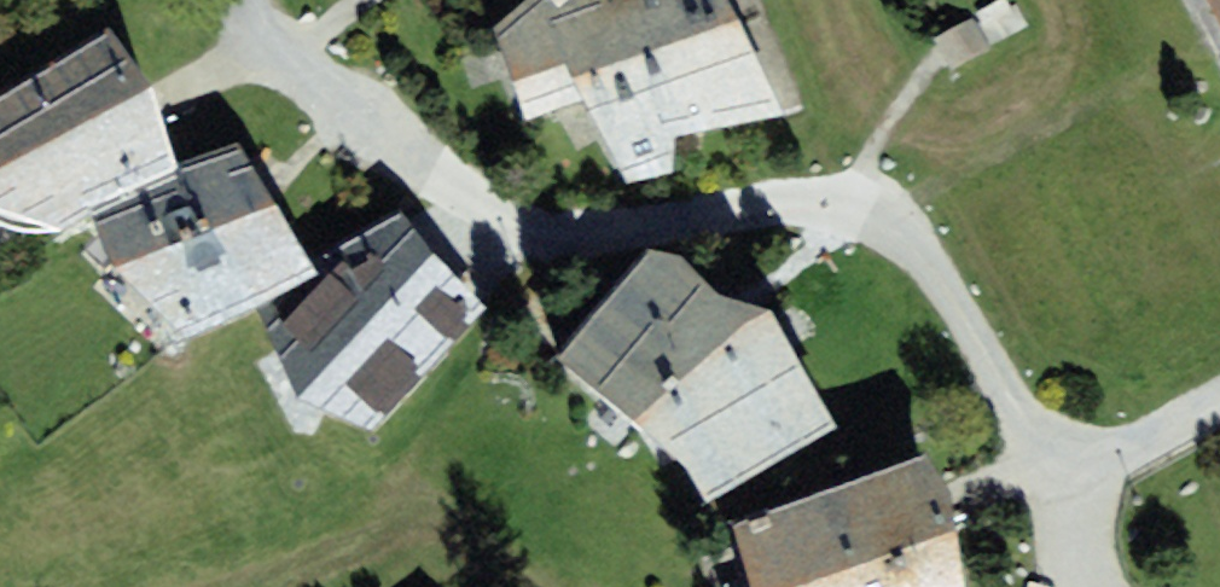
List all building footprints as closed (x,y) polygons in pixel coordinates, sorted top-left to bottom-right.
[(754,0),(556,0),(555,0),(495,23),(529,112),(583,99),(611,167),(666,154),(675,134),(778,110),(778,36),(754,0)] [(1219,37),(1219,0),(1203,0),(1219,37)] [(0,91),(0,216),(65,239),(96,227),(176,159),(153,87),(109,24),(0,91)] [(985,46),(970,25),(942,45),(958,67),(985,46)] [(317,268),(239,139),(176,159),(96,227),(116,271),(187,344),(260,302),(317,268)] [(317,268),(260,302),(312,408),(365,427),(471,315),(431,277),(400,228),(317,268)] [(787,312),(643,245),(555,356),(646,427),(709,501),(834,430),(787,312)] [(934,448),(709,501),(734,586),(968,586),(934,448)]
